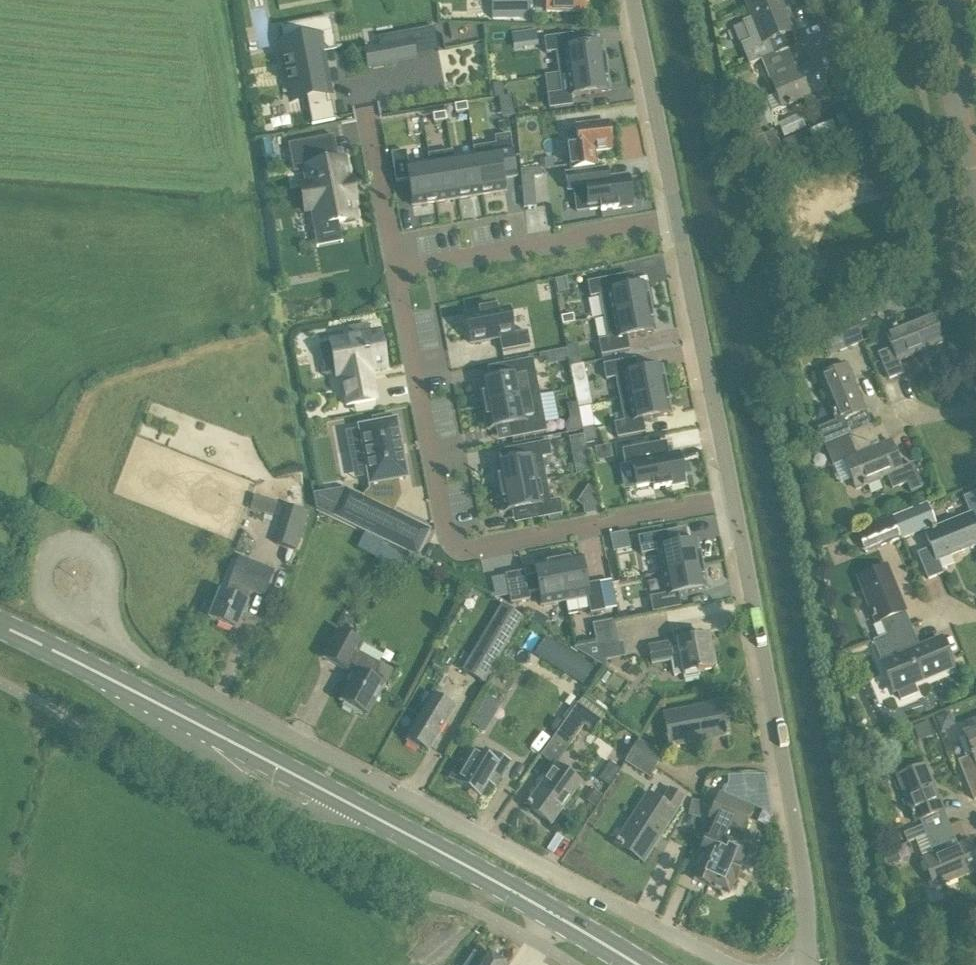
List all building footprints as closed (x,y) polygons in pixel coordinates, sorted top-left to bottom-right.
[(492,19),(530,19),(530,0),(492,0),(492,19)] [(546,10),(583,10),(584,0),(546,0),(546,10)] [(796,44),(778,0),(744,0),(750,16),(743,19),(751,38),(742,42),(750,63),(760,59),(772,54),(796,44)] [(284,25),(282,26),(284,36),(285,36),(286,44),(285,44),(287,50),(289,60),(282,61),(283,62),(287,62),(288,68),(284,69),(284,71),(288,70),(289,74),(285,75),(285,76),(290,75),(291,82),(287,83),(287,84),(293,83),(295,92),(294,92),(295,94),(324,89),(330,120),(312,123),(312,124),(335,120),(334,119),(330,119),(329,115),(330,115),(318,51),(341,47),(341,45),(332,47),(329,29),(313,32),(312,24),(312,23),(299,25),(299,26),(284,28),(284,25)] [(538,44),(536,29),(512,32),(514,47),(538,44)] [(367,50),(366,50),(369,67),(371,67),(414,59),(409,32),(377,38),(379,48),(368,51),(367,50)] [(573,35),(544,39),(546,53),(556,52),(559,74),(606,68),(603,44),(574,48),(573,35)] [(804,65),(796,44),(772,54),(760,59),(780,108),(827,89),(816,60),(804,65)] [(561,93),(547,95),(549,109),(572,106),(571,97),(609,91),(606,68),(559,74),(561,93)] [(501,83),(493,85),(495,98),(503,96),(501,83)] [(467,103),(455,105),(456,113),(468,111),(467,103)] [(848,106),(851,117),(857,115),(853,104),(848,106)] [(445,113),(433,115),(434,122),(446,121),(445,113)] [(577,145),(567,146),(570,169),(597,165),(595,151),(612,149),(608,122),(575,126),(577,145)] [(496,144),(473,148),(474,155),(475,155),(482,195),(505,191),(501,165),(514,163),(509,135),(495,137),(496,144)] [(310,140),(288,144),(293,173),(307,170),(309,183),(304,184),(309,210),(314,209),(317,226),(318,226),(319,230),(323,229),(323,231),(332,230),(331,228),(339,226),(338,222),(354,219),(350,198),(351,198),(348,182),(347,182),(343,162),(339,163),(336,150),(313,154),(310,140)] [(406,151),(391,154),(395,182),(409,180),(413,206),(436,202),(429,162),(408,166),(406,151)] [(452,151),(428,155),(429,162),(436,202),(459,199),(452,159),(453,158),(452,151)] [(453,158),(452,159),(459,199),(482,195),(475,155),(474,155),(453,158)] [(553,159),(540,161),(541,169),(554,167),(553,159)] [(541,169),(521,170),(524,208),(536,207),(533,177),(541,176),(541,169)] [(607,169),(566,174),(568,190),(574,189),(577,211),(589,210),(600,209),(601,211),(631,207),(627,176),(608,179),(607,169)] [(615,277),(587,283),(590,297),(599,295),(604,317),(651,308),(646,285),(635,287),(618,290),(615,277)] [(932,285),(915,292),(920,304),(937,297),(932,285)] [(496,308),(465,313),(471,344),(499,338),(502,351),(530,346),(527,332),(513,334),(508,310),(497,312),(496,308)] [(608,339),(598,341),(601,356),(629,350),(627,337),(655,332),(651,308),(604,317),(608,339)] [(573,315),(561,317),(562,325),(574,322),(573,315)] [(828,357),(863,342),(851,315),(816,330),(828,357)] [(890,349),(877,354),(887,380),(902,374),(897,361),(941,343),(930,315),(903,326),(893,330),(884,333),(890,349)] [(351,337),(330,342),(336,375),(337,377),(340,376),(346,406),(375,400),(370,371),(386,367),(379,332),(369,334),(367,325),(349,328),(351,337)] [(539,354),(540,359),(552,357),(550,351),(539,354)] [(579,355),(569,357),(571,367),(581,365),(579,355)] [(503,378),(479,383),(483,406),(539,396),(532,359),(500,365),(503,378)] [(635,359),(603,365),(606,380),(615,378),(619,400),(666,391),(662,368),(638,372),(635,359)] [(581,365),(571,367),(574,386),(586,384),(583,365),(581,365)] [(817,376),(828,405),(827,405),(829,410),(830,409),(835,421),(818,428),(824,444),(871,426),(846,365),(817,376)] [(624,422),(614,424),(617,438),(645,433),(643,420),(671,414),(666,391),(619,400),(624,422)] [(539,396),(483,406),(487,430),(509,426),(512,439),(546,432),(539,396)] [(315,495),(315,496),(315,497),(315,499),(317,509),(319,510),(417,557),(422,545),(430,530),(393,513),(401,496),(398,480),(407,478),(403,455),(401,442),(400,442),(396,419),(391,420),(390,415),(372,419),(373,424),(358,427),(359,430),(353,431),(346,433),(349,450),(362,448),(369,485),(370,489),(363,498),(346,490),(328,493),(320,494),(317,495),(315,495)] [(569,420),(565,426),(566,433),(582,430),(580,418),(569,420)] [(843,462),(854,488),(886,475),(891,488),(906,482),(909,491),(921,487),(911,464),(900,469),(889,440),(878,444),(871,426),(824,444),(833,466),(843,462)] [(582,430),(583,435),(584,442),(596,440),(594,428),(582,430)] [(590,472),(584,442),(583,435),(569,438),(576,474),(590,472)] [(523,460),(494,466),(499,489),(546,480),(542,458),(551,456),(548,442),(520,447),(523,460)] [(666,442),(622,450),(625,465),(632,463),(636,488),(653,484),(654,489),(684,483),(678,453),(669,455),(666,442)] [(613,458),(610,445),(594,448),(597,461),(613,458)] [(546,480),(499,489),(503,512),(532,507),(534,520),(562,514),(559,500),(550,502),(546,480)] [(585,515),(598,512),(595,494),(583,507),(585,515)] [(288,506),(275,544),(296,551),(308,512),(307,511),(295,508),(288,506)] [(913,509),(892,518),(901,539),(914,534),(913,530),(920,527),(913,509)] [(928,543),(930,548),(917,554),(927,579),(942,573),(937,560),(975,544),(975,527),(970,513),(924,532),(928,543)] [(899,538),(889,516),(877,521),(887,543),(899,538)] [(666,532),(638,538),(641,554),(657,551),(662,573),(702,565),(697,542),(669,547),(666,532)] [(364,534),(357,549),(375,558),(382,545),(383,543),(383,542),(365,533),(364,534)] [(375,558),(375,559),(403,573),(410,559),(382,545),(375,558)] [(581,557),(557,561),(565,600),(587,596),(590,610),(604,608),(599,583),(586,585),(581,557)] [(220,592),(209,620),(237,631),(248,604),(247,603),(251,592),(263,597),(273,572),(241,558),(230,584),(226,595),(220,592)] [(524,572),(505,575),(505,576),(509,595),(511,603),(529,599),(528,592),(539,590),(542,604),(565,600),(557,561),(534,566),(536,575),(525,578),(524,572)] [(666,595),(650,598),(652,612),(681,607),(678,594),(706,588),(702,565),(662,573),(666,595)] [(905,612),(886,565),(857,577),(872,613),(871,613),(872,618),(874,617),(876,623),(881,621),(886,635),(910,625),(904,612),(905,612)] [(485,610),(454,663),(464,669),(463,671),(483,683),(522,618),(502,606),(496,616),(485,610)] [(530,621),(543,629),(549,620),(535,611),(530,621)] [(342,613),(336,624),(343,628),(349,627),(353,619),(342,613)] [(910,625),(886,635),(873,640),(882,662),(919,647),(910,625)] [(338,631),(324,658),(344,669),(353,674),(349,681),(351,683),(344,697),(342,701),(344,702),(345,703),(344,704),(343,706),(344,706),(352,711),(354,708),(365,714),(373,700),(376,702),(385,686),(384,685),(392,670),(357,652),(361,644),(344,635),(338,631)] [(670,642),(648,646),(651,666),(671,662),(674,676),(681,675),(684,674),(685,679),(698,676),(697,672),(713,669),(707,636),(692,639),(690,631),(672,634),(674,644),(676,644),(676,647),(672,648),(670,642)] [(546,636),(534,655),(583,686),(595,667),(546,636)] [(897,691),(900,700),(916,693),(913,684),(952,668),(940,639),(919,647),(882,662),(881,663),(893,692),(897,691)] [(596,644),(574,648),(575,649),(605,668),(605,667),(602,665),(605,659),(602,647),(598,648),(597,643),(596,644)] [(432,695),(406,739),(428,752),(454,708),(432,695)] [(577,703),(553,738),(568,748),(584,726),(594,733),(602,721),(577,703)] [(720,704),(662,715),(668,747),(729,736),(727,729),(725,730),(720,704)] [(949,712),(936,718),(941,731),(948,728),(951,719),(949,712)] [(473,724),(485,731),(490,723),(479,715),(473,724)] [(934,734),(929,722),(913,728),(918,741),(934,734)] [(972,798),(975,796),(975,726),(961,732),(970,755),(957,760),(972,798)] [(638,740),(631,751),(656,766),(663,755),(638,740)] [(460,763),(451,778),(480,796),(489,782),(495,786),(510,761),(493,751),(490,758),(476,750),(466,767),(460,763)] [(625,762),(620,771),(638,782),(643,774),(650,778),(657,767),(656,766),(631,751),(624,762),(625,762)] [(947,823),(923,763),(894,775),(913,821),(917,819),(921,827),(904,833),(906,840),(947,823)] [(557,764),(527,806),(552,825),(583,783),(557,764)] [(705,853),(694,880),(710,887),(710,886),(719,890),(722,897),(734,892),(731,885),(734,879),(734,880),(740,867),(747,850),(737,846),(753,806),(745,803),(748,792),(726,783),(722,794),(718,792),(707,822),(713,825),(702,851),(705,853)] [(648,793),(615,845),(621,849),(623,846),(644,860),(685,798),(669,788),(661,801),(648,793)] [(594,807),(602,795),(595,791),(588,802),(594,807)] [(696,817),(699,801),(692,800),(689,815),(696,817)] [(699,801),(696,817),(701,819),(707,805),(699,801)] [(906,840),(907,843),(925,836),(932,854),(921,858),(932,886),(975,868),(975,860),(967,839),(956,843),(947,823),(906,840)] [(894,850),(883,855),(887,866),(898,861),(894,850)] [(487,952),(483,958),(474,953),(466,964),(505,964),(487,952)]
